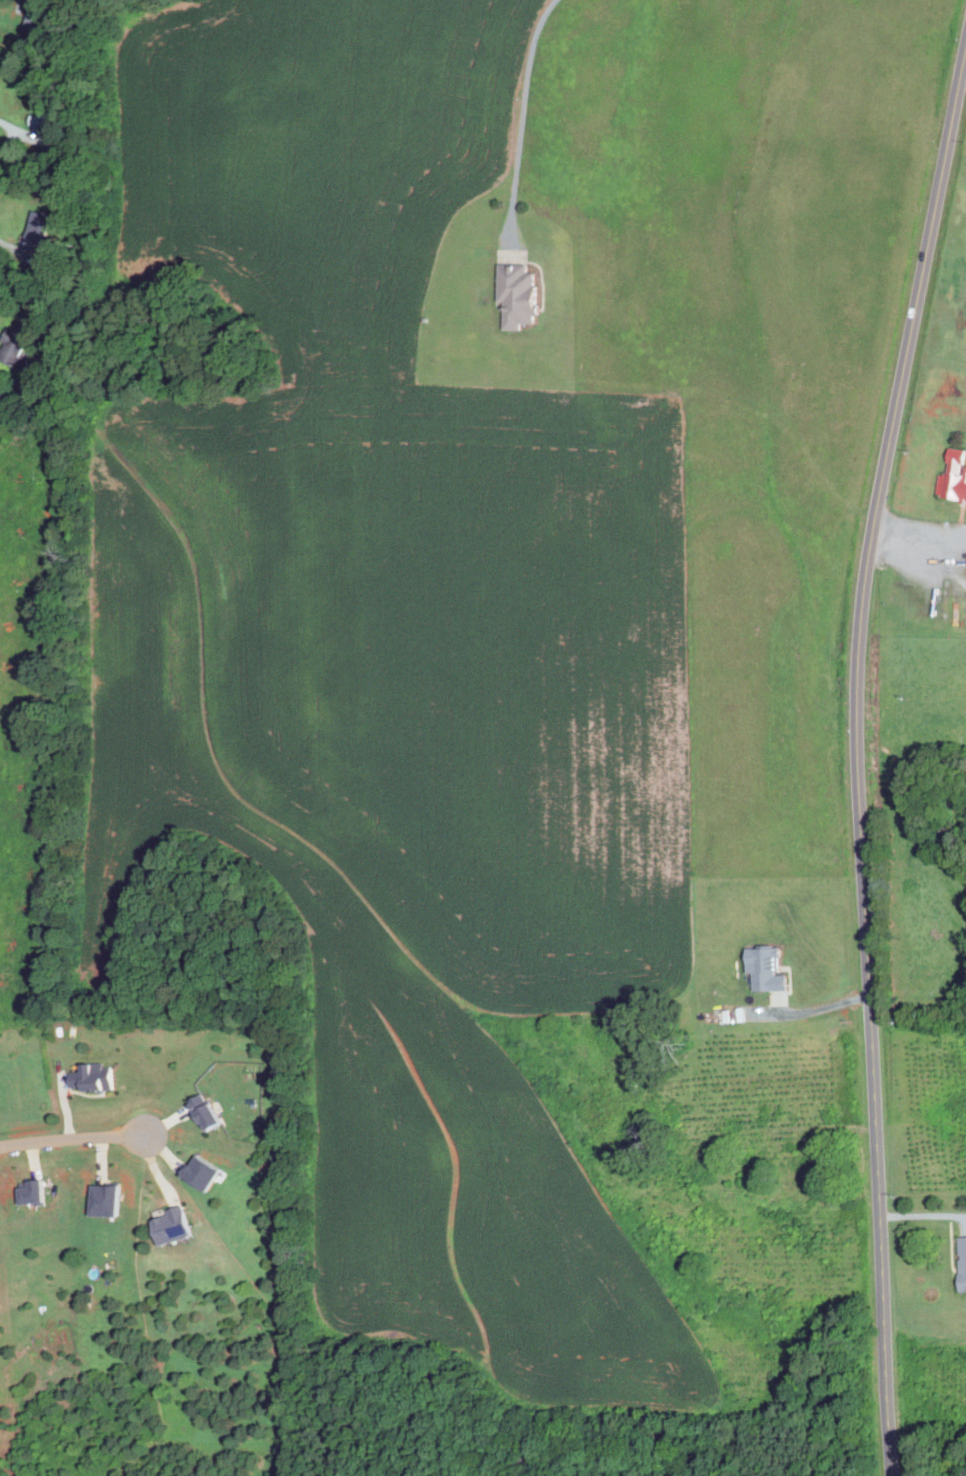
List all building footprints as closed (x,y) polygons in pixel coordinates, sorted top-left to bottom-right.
[(51,102),(38,102),(38,114),(32,114),(32,131),(50,132),(51,102)] [(51,213),(42,252),(24,247),(33,208),(51,213)] [(499,300),(501,264),(529,265),(529,272),(536,273),(535,284),(538,284),(537,303),(540,304),(539,314),(535,314),(535,323),(522,322),(521,330),(505,329),(506,301),(499,300)] [(14,366),(0,358),(0,353),(5,344),(1,342),(10,325),(15,328),(21,317),(37,327),(20,356),(29,361),(24,370),(15,365),(14,366)] [(965,466),(965,500),(938,496),(941,474),(946,475),(947,472),(948,472),(949,462),(948,462),(950,447),(965,449),(965,458),(965,466)] [(755,973),(749,973),(748,949),(782,948),(782,958),(781,958),(781,972),(777,972),(777,975),(788,975),(789,991),(755,992),(755,973)] [(79,1063),(79,1072),(70,1073),(72,1091),(113,1089),(111,1067),(103,1067),(103,1061),(79,1063)] [(206,1131),(189,1099),(202,1092),(207,1102),(211,1100),(222,1122),(206,1131)] [(180,1175),(206,1191),(219,1168),(194,1153),(180,1175)] [(43,1201),(40,1178),(27,1179),(27,1186),(16,1187),(18,1203),(43,1201)] [(90,1183),(89,1214),(117,1215),(118,1184),(90,1183)] [(192,1234),(161,1244),(154,1220),(169,1215),(167,1209),(183,1204),(192,1234)]
